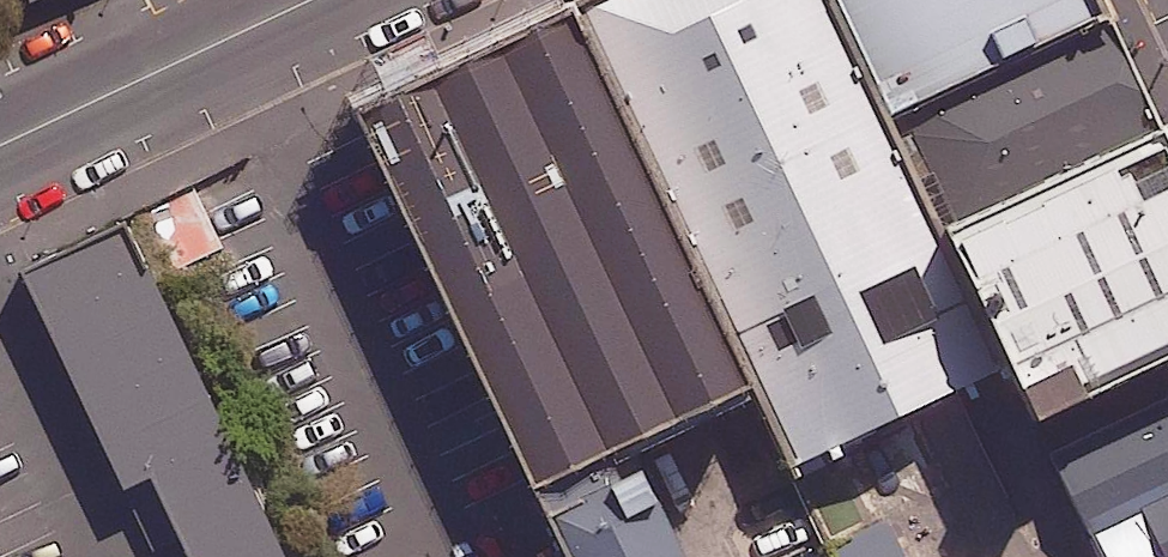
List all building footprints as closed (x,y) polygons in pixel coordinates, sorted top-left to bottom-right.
[(569,10),(747,384),(791,474),(989,380),(919,232),(808,0),(590,0),(569,10)] [(894,110),(929,94),(1120,2),(1119,0),(841,0),(894,110)] [(1167,115),(1115,5),(929,94),(981,203),(1167,115)] [(569,10),(358,110),(536,484),(747,384),(569,10)] [(989,380),(1010,424),(1167,350),(1167,117),(1167,115),(981,203),(919,232),(989,380)] [(222,241),(194,181),(144,204),(172,264),(222,241)] [(133,212),(21,265),(124,482),(170,460),(216,556),(296,556),(297,556),(133,212)] [(1076,438),(1133,556),(1148,556),(1167,547),(1167,395),(1076,438)] [(538,521),(555,556),(717,556),(670,459),(538,521)] [(1009,549),(993,556),(1013,556),(1009,549)]
